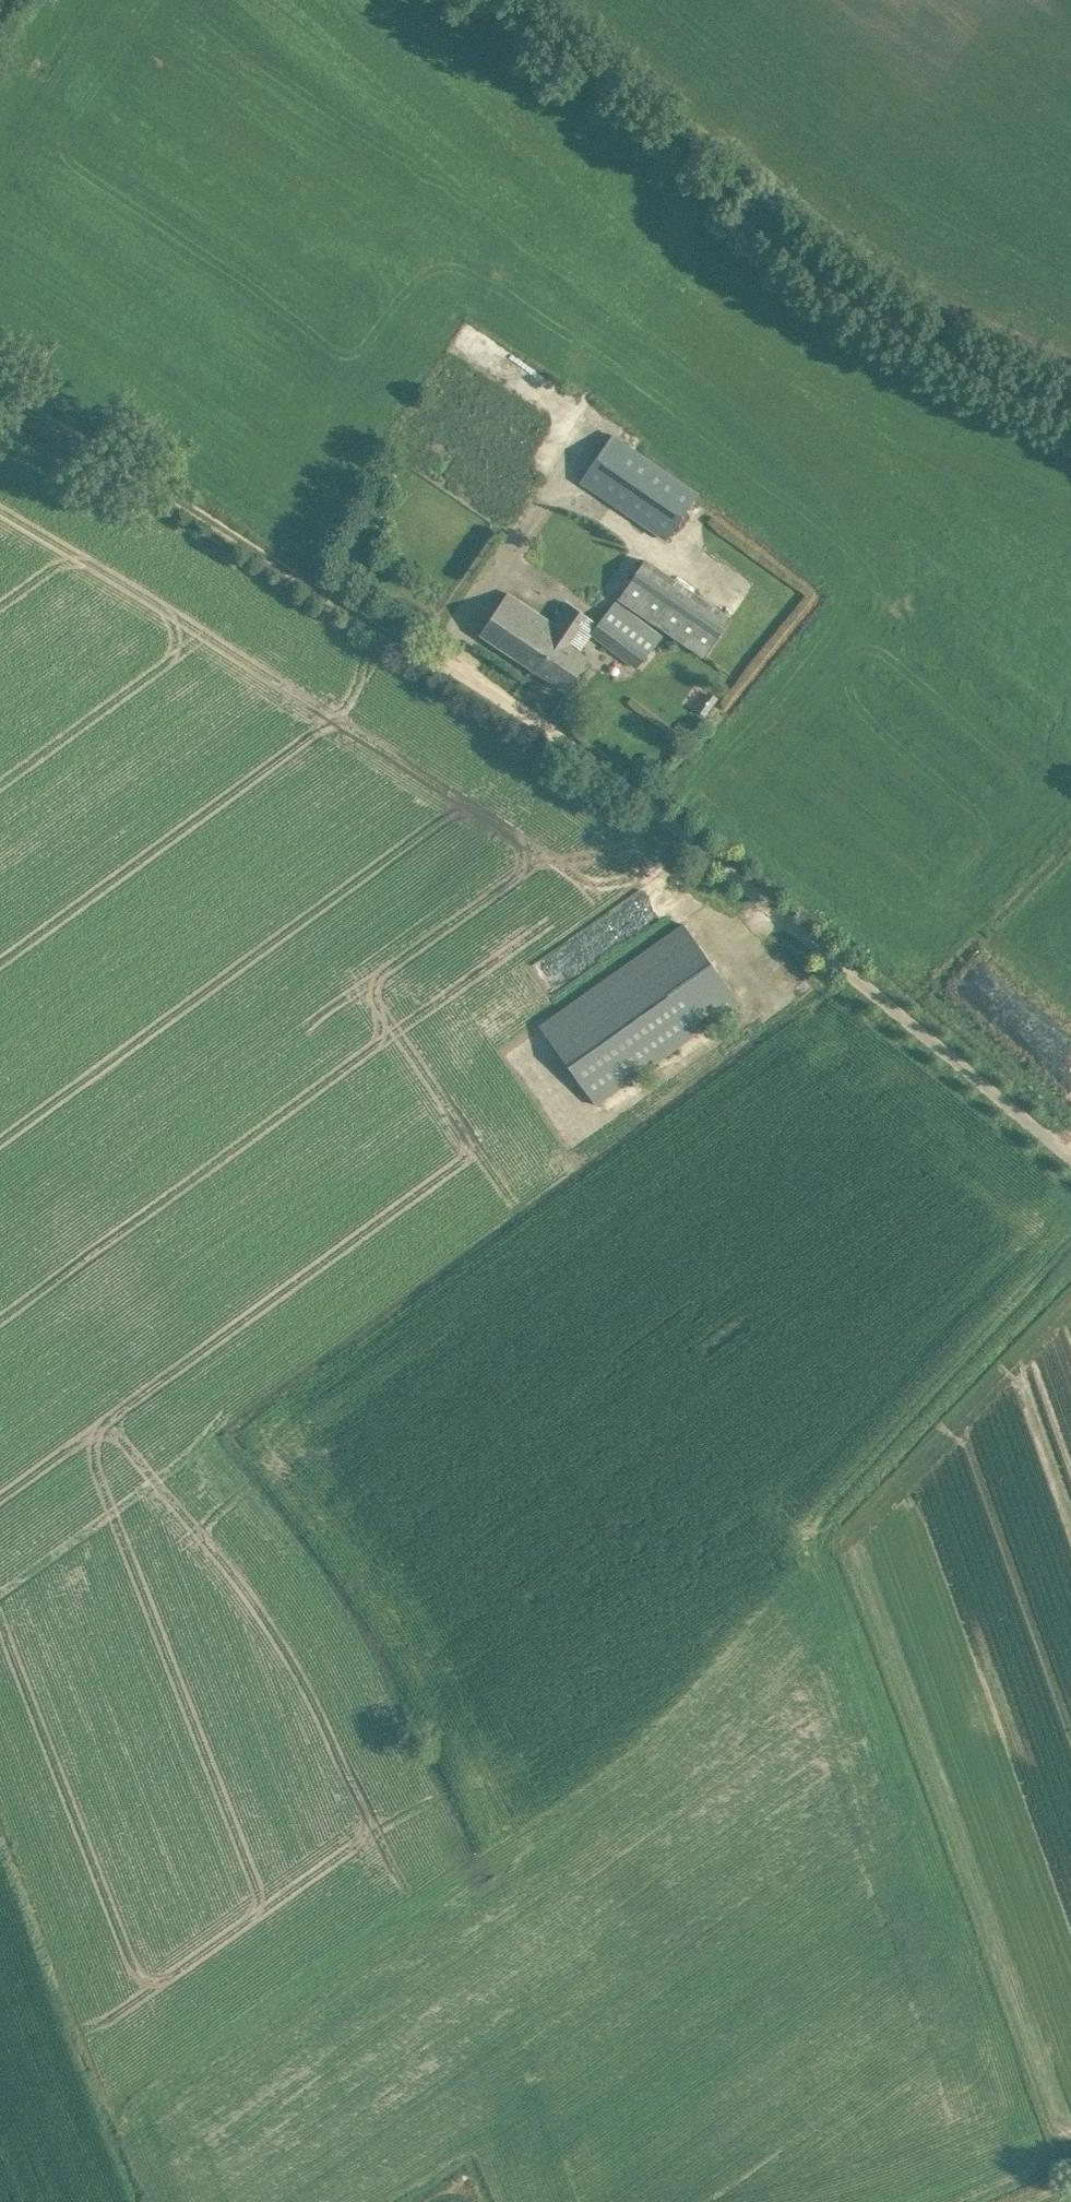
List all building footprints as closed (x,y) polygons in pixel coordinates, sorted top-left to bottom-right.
[(581,481),(666,538),(698,491),(612,434),(581,481)] [(704,656),(731,616),(645,558),(618,598),(704,656)] [(567,601),(552,622),(507,592),(480,633),(566,691),(588,658),(569,644),(588,616),(567,601)] [(614,600),(604,614),(590,631),(637,667),(661,635),(614,600)] [(705,718),(720,701),(711,693),(696,711),(705,718)] [(596,1103),(722,1014),(739,1001),(684,923),(541,1025),(596,1103)]
